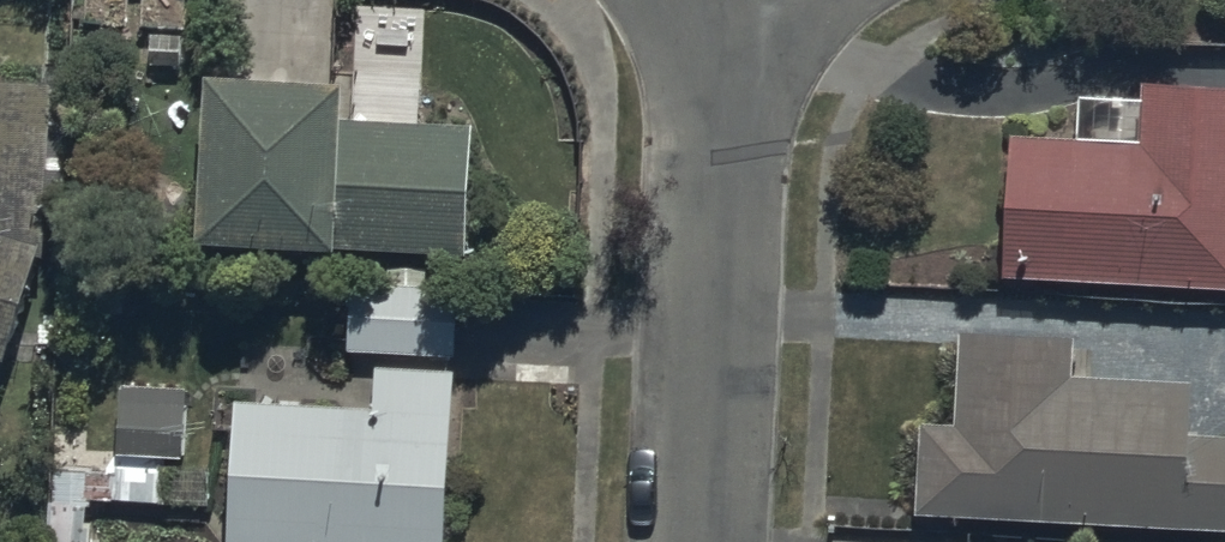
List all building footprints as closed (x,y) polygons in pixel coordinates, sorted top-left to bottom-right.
[(994,250),(1224,261),(1224,61),(1133,57),(1130,114),(1000,108),(994,250)] [(480,140),(358,135),(359,102),(214,97),(208,266),(353,271),(353,263),(475,267),(480,140)] [(15,379),(49,267),(55,101),(0,99),(0,374),(15,379)] [(469,298),(353,294),(350,363),(466,368),(469,298)] [(950,400),(912,398),(907,494),(1224,510),(1224,414),(1178,412),(1180,360),(1064,355),(1065,309),(954,305),(952,350),(950,400)] [(458,381),(379,378),(378,418),(239,413),(234,541),(452,541),(458,381)] [(192,397),(120,395),(118,466),(189,469),(192,397)]
